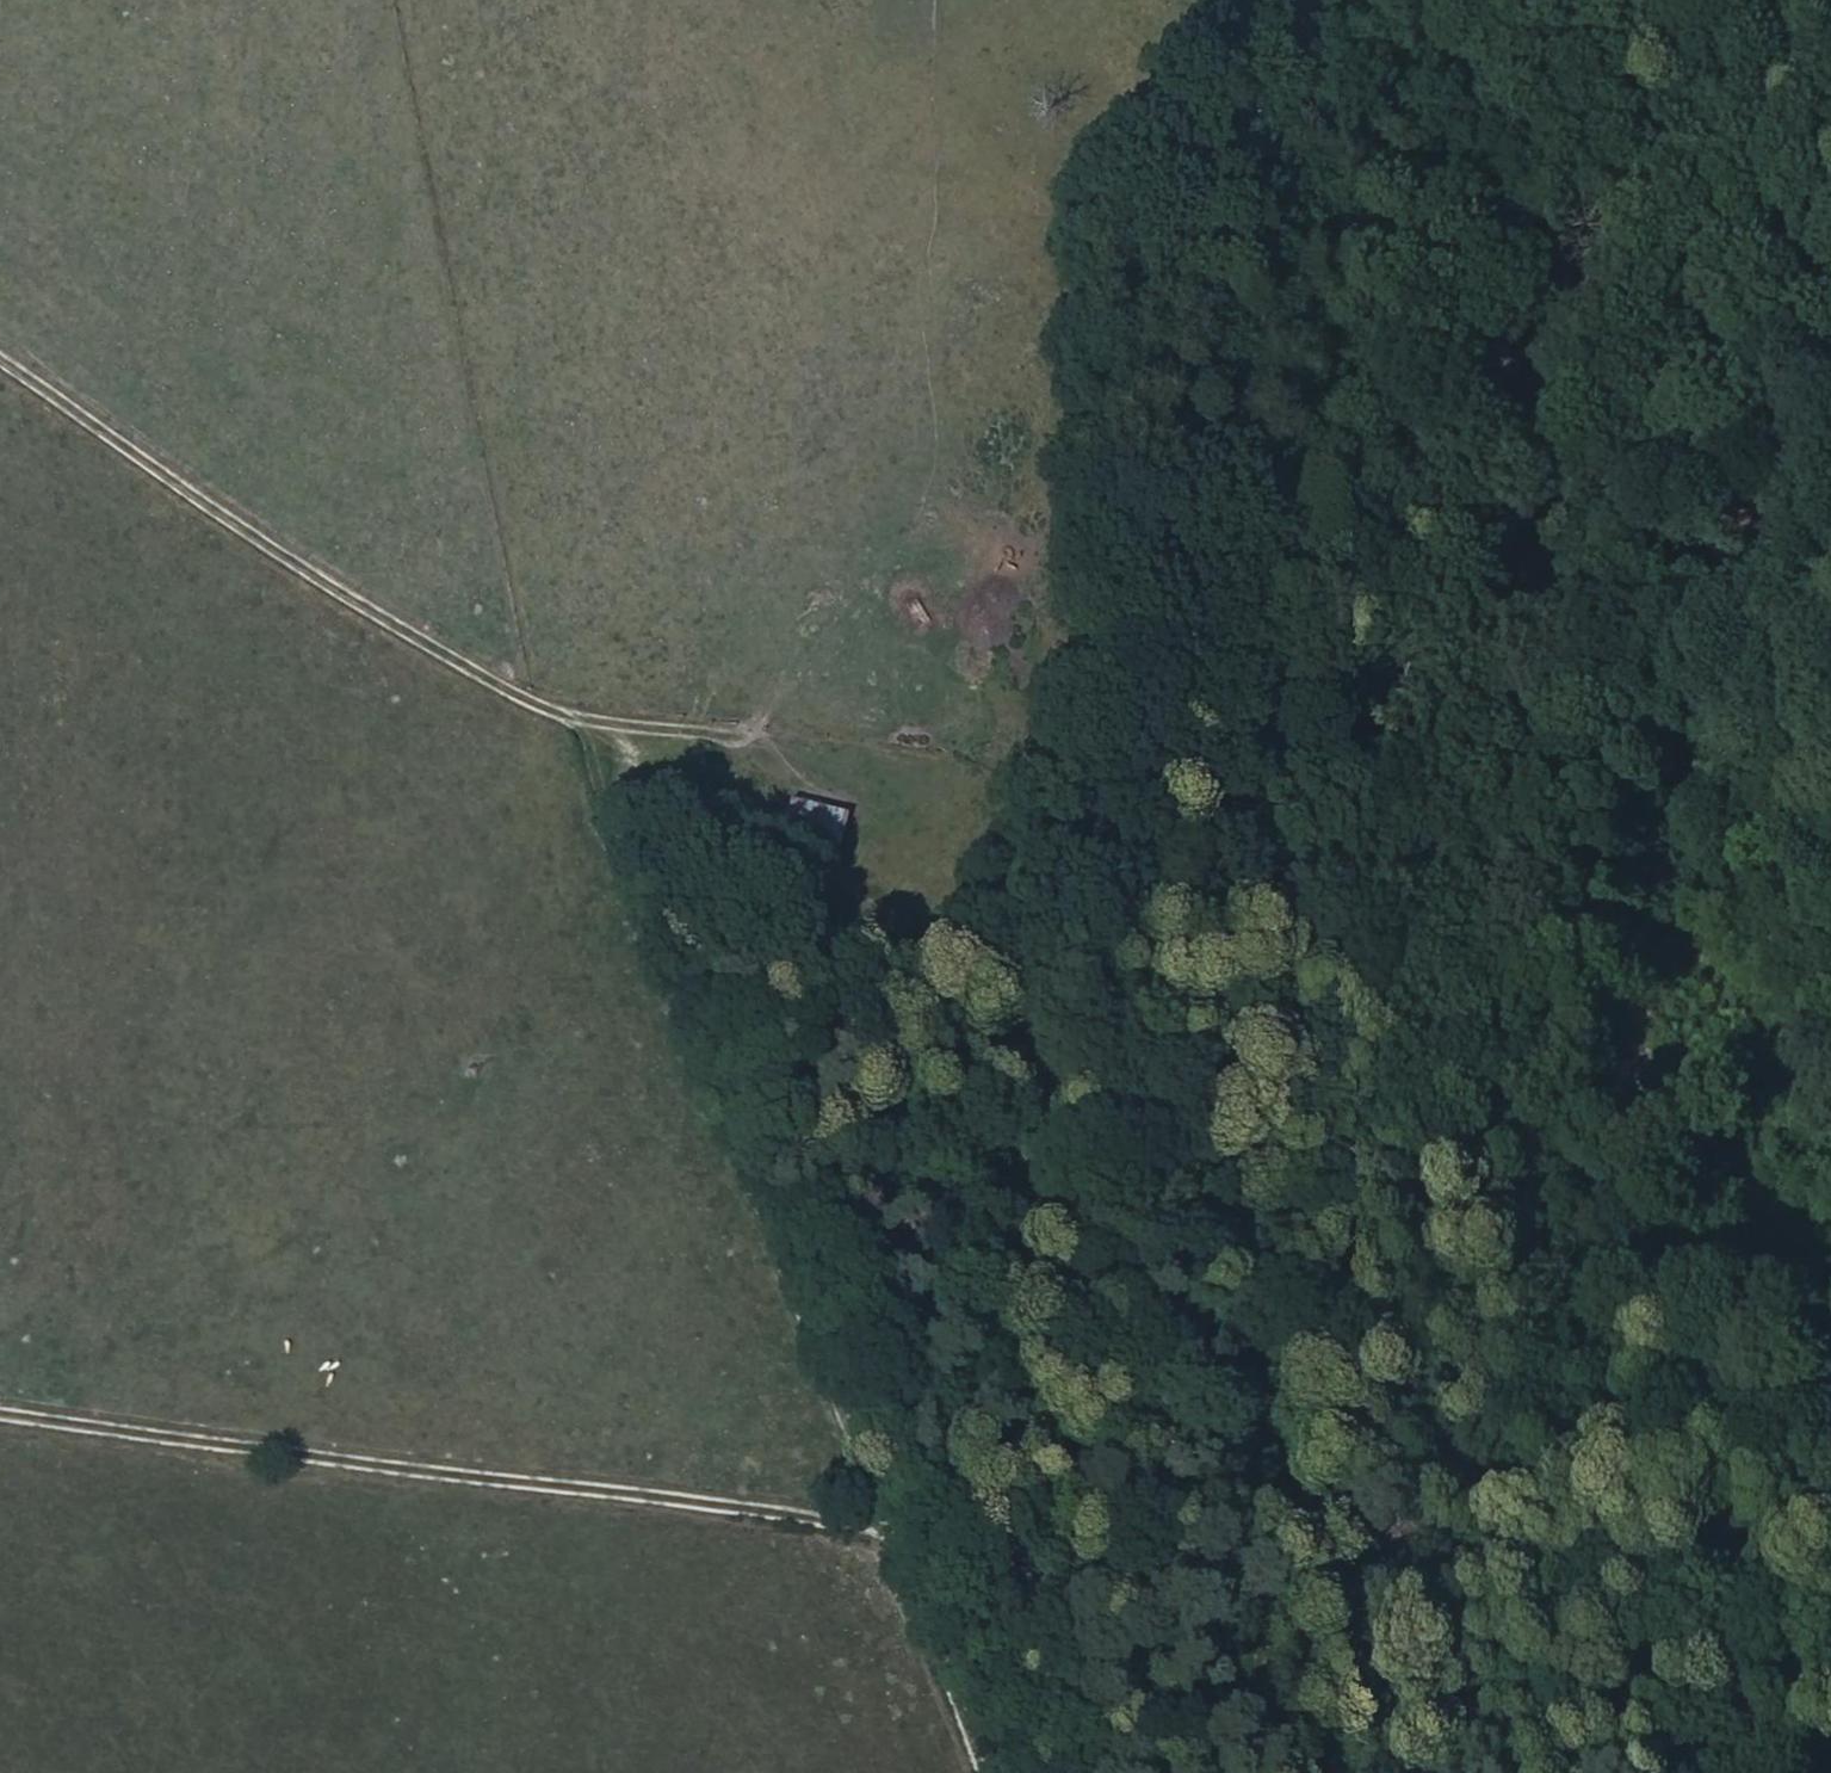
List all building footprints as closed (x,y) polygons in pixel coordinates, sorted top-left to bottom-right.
[(784,839),(843,850),(850,812),(791,801),(784,839)]
